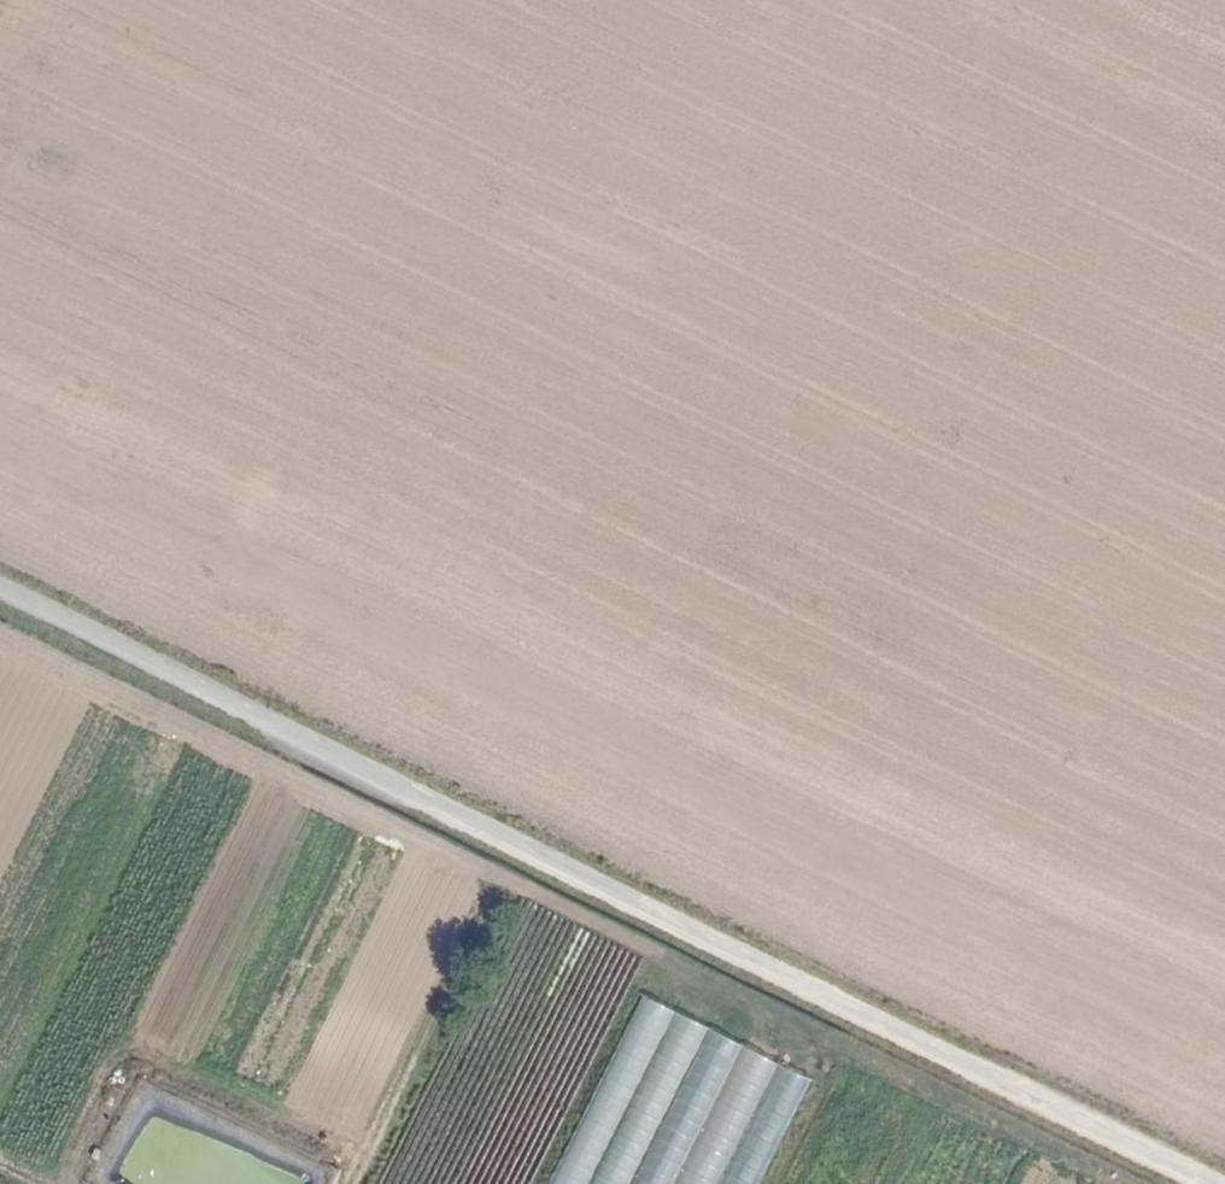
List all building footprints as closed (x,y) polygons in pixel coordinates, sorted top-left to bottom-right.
[(549,1183),(753,1183),(800,1069),(625,998),(549,1183)]
